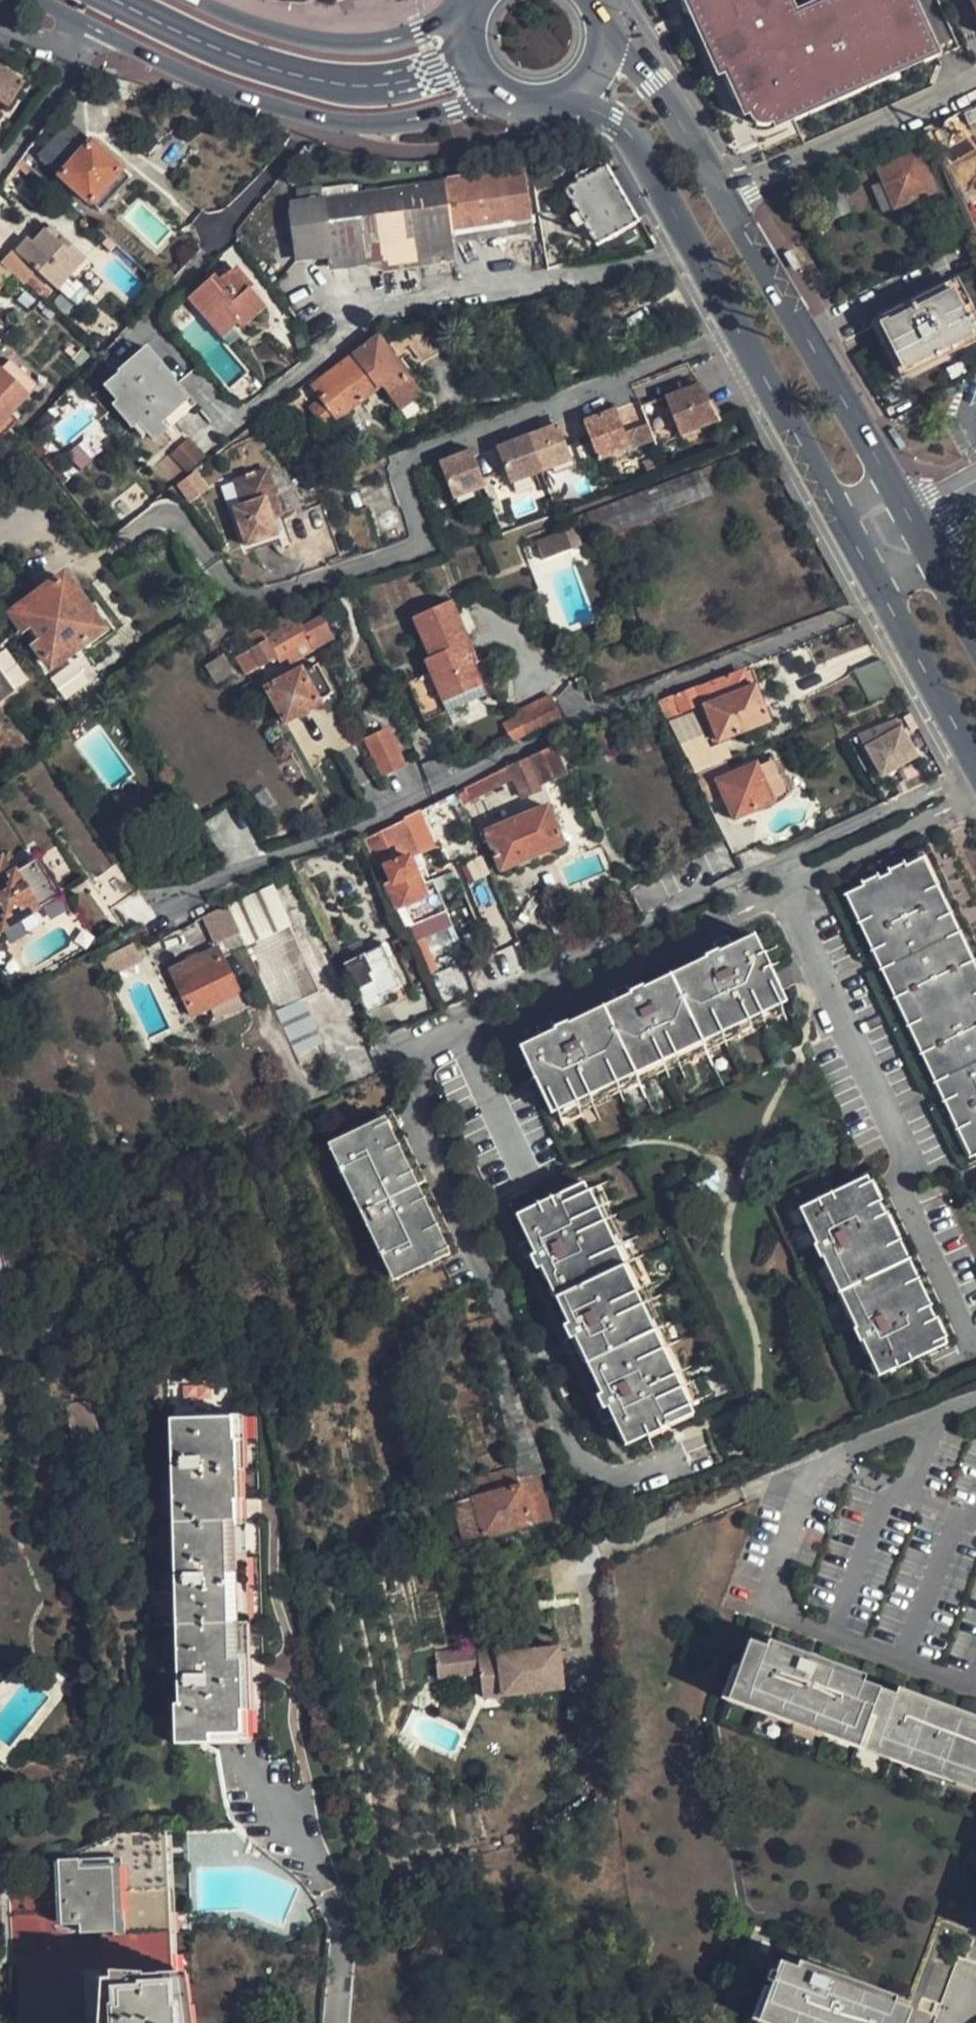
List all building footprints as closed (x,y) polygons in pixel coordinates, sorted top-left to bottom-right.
[(725,71),(728,70),(736,66),(742,81),(747,78),(754,94),(745,98),(751,111),(754,110),(764,105),(774,109),(781,124),(797,117),(795,112),(820,101),(818,96),(843,85),(845,90),(870,79),(868,74),(893,63),(897,72),(924,60),(920,51),(934,45),(914,0),(834,0),(839,10),(808,23),(804,13),(798,0),(694,0),(725,71)] [(804,13),(808,23),(839,10),(834,0),(833,0),(804,13)] [(939,56),(934,45),(920,51),(924,60),(925,62),(939,56)] [(820,101),(795,112),(797,117),(798,118),(898,74),(897,72),(893,63),(868,74),(870,79),(845,90),(843,85),(818,96),(820,101)] [(741,99),(745,98),(754,94),(747,78),(742,81),(736,66),(728,70),(741,99)] [(9,107),(25,83),(0,67),(0,101),(9,107)] [(764,105),(754,110),(757,116),(762,120),(767,122),(773,122),(779,120),(774,109),(764,105)] [(126,164),(98,138),(72,113),(41,146),(68,171),(95,196),(126,164)] [(443,184),(451,230),(534,217),(533,207),(539,206),(533,166),(499,171),(495,148),(489,149),(492,169),(442,178),(443,184)] [(937,190),(918,149),(880,168),(886,182),(873,189),(885,215),(937,190)] [(968,153),(975,171),(975,149),(968,153)] [(568,186),(600,240),(638,217),(607,163),(568,186)] [(545,164),(533,166),(539,206),(551,204),(545,164)] [(451,230),(443,184),(318,204),(330,269),(454,247),(451,230)] [(801,186),(789,191),(794,201),(800,198),(805,195),(801,186)] [(294,275),(330,269),(318,204),(283,210),(294,275)] [(83,258),(47,223),(30,241),(25,237),(17,246),(36,266),(57,286),(69,272),(83,258)] [(36,266),(17,246),(3,263),(22,281),(36,266)] [(0,267),(0,289),(10,275),(0,267)] [(220,338),(235,325),(239,329),(263,308),(247,290),(252,286),(236,268),(220,282),(215,276),(188,300),(220,338)] [(87,290),(69,272),(57,286),(75,303),(87,290)] [(908,374),(975,341),(975,334),(951,285),(880,320),(908,374)] [(319,384),(343,417),(389,385),(396,395),(416,382),(385,338),(319,384)] [(153,443),(167,432),(160,424),(186,400),(173,384),(174,383),(146,350),(117,374),(119,376),(104,389),(116,402),(112,406),(132,430),(138,425),(153,443)] [(5,365),(0,370),(0,423),(32,390),(39,382),(12,357),(5,365)] [(659,446),(721,423),(701,387),(688,365),(661,376),(636,386),(643,404),(657,442),(659,446)] [(620,413),(634,450),(657,442),(643,404),(620,413)] [(600,454),(603,462),(634,450),(620,413),(589,424),(600,454)] [(511,479),(514,487),(547,474),(575,464),(561,428),(532,439),(500,451),(511,479)] [(186,438),(171,454),(187,470),(203,455),(186,438)] [(315,455),(308,445),(298,453),(305,463),(315,455)] [(477,460),(487,488),(511,479),(500,451),(477,460)] [(443,465),(456,500),(487,488),(477,460),(474,453),(443,465)] [(709,463),(591,508),(602,536),(720,491),(709,463)] [(419,474),(431,509),(456,500),(443,465),(419,474)] [(195,470),(176,485),(189,502),(209,487),(195,470)] [(243,515),(255,553),(285,544),(280,525),(274,505),(283,503),(276,477),(243,487),(250,513),(243,515)] [(274,505),(280,525),(289,522),(283,503),(274,505)] [(570,525),(539,537),(547,556),(577,544),(570,525)] [(67,572),(20,605),(57,657),(103,624),(67,572)] [(459,603),(420,618),(439,669),(434,672),(447,706),(486,691),(474,660),(470,647),(476,645),(459,603)] [(333,635),(319,610),(294,623),(288,611),(270,621),(273,626),(262,632),(266,638),(244,650),(254,668),(310,637),(314,645),(322,640),(333,635)] [(470,647),(474,660),(480,658),(476,645),(470,647)] [(225,656),(206,663),(213,682),(232,674),(225,656)] [(901,693),(883,661),(857,671),(874,702),(886,698),(900,693),(901,693)] [(286,721),(320,702),(317,697),(332,689),(317,663),(303,671),(301,667),(267,685),(286,721)] [(1,699),(15,689),(0,669),(0,698),(1,699)] [(742,671),(700,688),(699,685),(676,693),(683,711),(703,703),(713,728),(724,723),(730,739),(770,722),(762,703),(755,706),(746,683),(742,671)] [(755,706),(762,703),(753,680),(746,683),(755,706)] [(486,691),(447,706),(451,715),(490,700),(486,691)] [(506,721),(514,738),(564,713),(553,691),(519,709),(521,713),(506,721)] [(666,718),(683,711),(676,693),(658,701),(666,718)] [(879,729),(861,737),(883,778),(918,759),(898,721),(879,729)] [(719,743),(730,739),(724,723),(713,728),(719,743)] [(687,725),(672,731),(686,760),(702,754),(687,725)] [(368,739),(383,772),(404,762),(389,730),(368,739)] [(511,762),(523,791),(544,781),(542,776),(569,763),(558,739),(531,753),(511,762)] [(686,760),(692,771),(728,757),(723,746),(702,754),(686,760)] [(728,764),(695,778),(707,804),(726,796),(737,822),(793,797),(776,758),(734,777),(728,764)] [(455,791),(461,803),(505,780),(499,768),(455,791)] [(549,797),(490,826),(508,863),(567,834),(549,797)] [(403,819),(394,824),(410,856),(419,852),(403,819)] [(440,918),(430,896),(410,856),(394,824),(365,839),(380,871),(378,872),(397,911),(407,934),(415,930),(433,921),(440,918)] [(853,885),(857,894),(919,865),(975,985),(975,937),(933,847),(853,885)] [(0,857),(0,867),(4,875),(13,870),(4,854),(0,857)] [(61,894),(39,855),(13,870),(4,875),(0,867),(0,921),(4,927),(61,894)] [(301,857),(288,861),(294,873),(305,868),(301,857)] [(120,860),(93,879),(113,907),(125,899),(141,888),(120,860)] [(857,894),(975,1144),(975,985),(919,865),(857,894)] [(430,896),(440,918),(448,914),(438,893),(430,896)] [(439,935),(433,921),(415,930),(422,943),(439,935)] [(247,945),(277,1011),(320,991),(290,925),(247,945)] [(415,930),(407,934),(421,964),(430,959),(422,943),(415,930)] [(553,1106),(568,1137),(793,1032),(778,1000),(765,973),(771,970),(756,938),(519,1049),(534,1081),(540,1078),(553,1106)] [(402,992),(380,947),(344,965),(366,1010),(402,992)] [(198,1024),(245,1001),(223,955),(175,977),(198,1024)] [(320,1039),(296,1050),(304,1068),(327,1057),(320,1039)] [(395,1120),(344,1139),(394,1270),(420,1260),(435,1299),(460,1290),(445,1251),(395,1120)] [(836,1206),(867,1193),(935,1340),(907,1352),(912,1363),(959,1341),(880,1173),(832,1195),(836,1206)] [(557,1197),(514,1217),(622,1449),(665,1429),(662,1422),(681,1414),(711,1400),(609,1180),(580,1194),(560,1203),(557,1197)] [(832,1195),(799,1210),(878,1379),(912,1363),(907,1352),(935,1340),(867,1193),(836,1206),(832,1195)] [(546,1472),(522,1404),(506,1410),(525,1479),(539,1474),(546,1472)] [(173,1423),(172,1707),(167,1707),(167,1748),(209,1748),(209,1739),(237,1738),(236,1717),(241,1716),(239,1446),(232,1446),(232,1424),(173,1423)] [(538,1524),(552,1520),(539,1474),(525,1479),(525,1482),(452,1502),(464,1544),(538,1524)] [(724,1707),(875,1764),(908,1685),(755,1631),(724,1707)] [(482,1672),(485,1697),(565,1689),(561,1648),(534,1650),(523,1651),(523,1645),(480,1649),(482,1672)] [(480,1649),(438,1653),(441,1676),(482,1672),(480,1649)] [(875,1764),(975,1801),(975,1709),(908,1685),(875,1764)] [(716,1808),(711,1786),(706,1787),(711,1809),(716,1808)] [(180,1974),(163,1974),(156,1833),(113,1837),(93,1843),(105,1857),(36,1861),(6,1880),(11,2022),(181,2022),(180,1974)] [(756,2022),(920,2022),(923,2015),(780,1960),(756,2022)]
